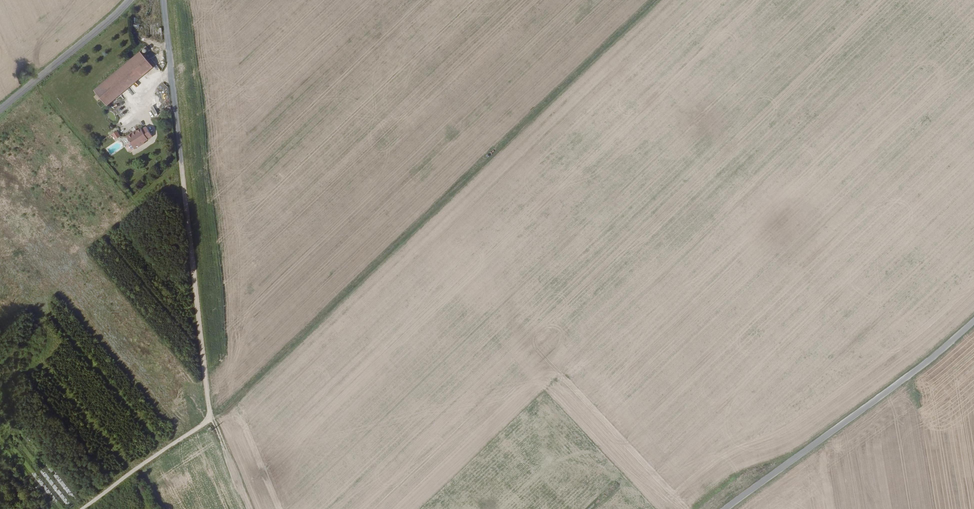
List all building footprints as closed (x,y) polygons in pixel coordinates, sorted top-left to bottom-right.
[(154,67),(136,46),(90,85),(94,90),(107,106),(154,67)] [(133,133),(127,136),(130,142),(135,149),(145,143),(144,142),(153,137),(146,127),(142,130),(141,128),(137,131),(133,134),(133,133)] [(121,136),(117,131),(112,134),(116,140),(121,136)] [(135,149),(130,142),(127,145),(126,147),(128,151),(131,151),(135,149)]
